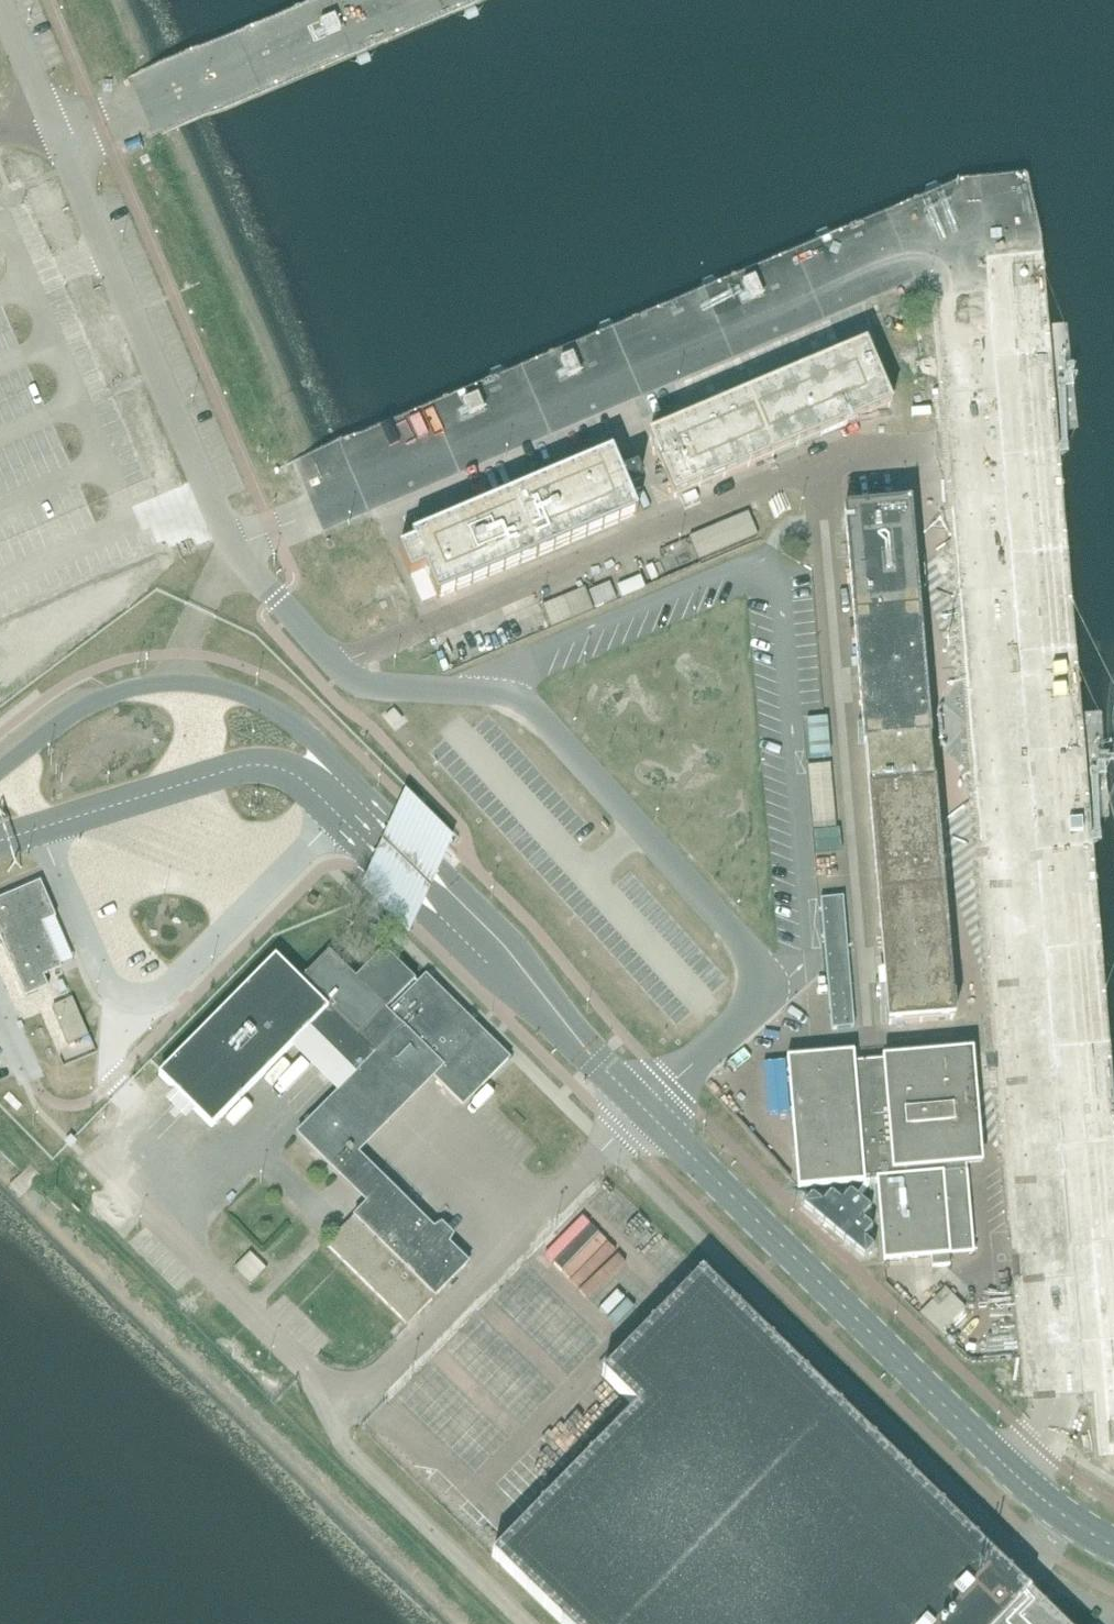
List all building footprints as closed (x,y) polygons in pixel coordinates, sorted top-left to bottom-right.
[(321,22),(327,37),(341,31),(335,16),(321,22)] [(743,282),(749,295),(751,300),(763,295),(755,277),(743,282)] [(865,349),(780,385),(650,440),(675,499),(890,408),(865,349)] [(561,359),(566,372),(569,377),(581,372),(573,354),(561,359)] [(464,401),(469,413),(470,415),(484,409),(478,395),(464,401)] [(438,599),(487,578),(636,515),(612,456),(413,540),(415,546),(400,552),(411,577),(426,571),(438,599)] [(845,513),(863,725),(927,720),(909,508),(845,513)] [(395,711),(386,719),(395,729),(403,722),(395,711)] [(831,757),(828,720),(808,721),(812,758),(831,757)] [(863,725),(867,771),(931,766),(929,736),(927,720),(863,725)] [(931,766),(867,771),(889,1025),(953,1020),(931,766)] [(405,793),(361,891),(409,939),(453,841),(405,793)] [(44,978),(60,971),(62,970),(43,925),(56,919),(41,883),(0,900),(0,945),(2,944),(26,998),(49,988),(44,978)] [(311,898),(307,904),(314,909),(318,902),(311,898)] [(855,1028),(848,950),(844,898),(821,900),(832,1030),(855,1028)] [(276,958),(159,1076),(160,1077),(176,1092),(180,1097),(191,1108),(196,1112),(212,1129),(291,1048),(304,1036),(305,1037),(316,1048),(320,1052),(324,1055),(331,1063),(335,1067),(339,1071),(351,1082),(376,1057),(362,1044),(418,986),(415,983),(416,982),(384,951),(356,979),(329,953),(300,982),(287,969),(276,958)] [(338,1095),(298,1135),(340,1177),(359,1157),(360,1156),(359,1155),(358,1156),(355,1153),(350,1148),(383,1115),(388,1120),(390,1123),(391,1122),(388,1119),(384,1115),(409,1089),(411,1087),(418,1081),(424,1074),(427,1071),(435,1079),(463,1107),(510,1060),(426,977),(418,986),(362,1044),(376,1057),(351,1082),(338,1095)] [(63,982),(57,984),(61,996),(67,993),(63,982)] [(89,1037),(73,1000),(53,1009),(69,1045),(89,1037)] [(320,1052),(304,1036),(290,1050),(337,1096),(351,1082),(335,1067),(320,1052)] [(959,1096),(967,1095),(964,1054),(884,1061),(884,1062),(854,1065),(853,1056),(788,1061),(799,1189),(878,1182),(884,1261),(932,1257),(932,1268),(950,1267),(949,1256),(973,1254),(959,1096)] [(358,1156),(359,1155),(435,1079),(427,1071),(384,1115),(391,1122),(390,1123),(383,1115),(350,1148),(358,1156)] [(75,1144),(71,1139),(67,1143),(71,1148),(75,1144)] [(387,1184),(359,1157),(340,1177),(368,1204),(369,1203),(387,1184)] [(326,1247),(325,1248),(326,1248),(327,1248),(407,1326),(406,1326),(407,1327),(450,1283),(457,1277),(469,1265),(452,1248),(434,1231),(406,1202),(387,1184),(369,1203),(368,1204),(355,1218),(333,1239),(326,1247)] [(812,1197),(803,1207),(865,1260),(874,1249),(863,1241),(872,1230),(862,1222),(871,1211),(850,1194),(841,1204),(831,1195),(822,1206),(812,1197)] [(441,1226),(434,1231),(450,1246),(453,1239),(441,1226)] [(234,1270),(251,1287),(266,1271),(258,1263),(250,1254),(234,1270)] [(1028,1593),(1009,1575),(991,1557),(985,1551),(983,1549),(847,1416),(832,1402),(702,1275),(701,1275),(602,1376),(636,1410),(494,1555),(492,1557),(561,1623),(1060,1623),(1028,1593)] [(920,1315),(940,1335),(965,1310),(945,1290),(920,1315)]
